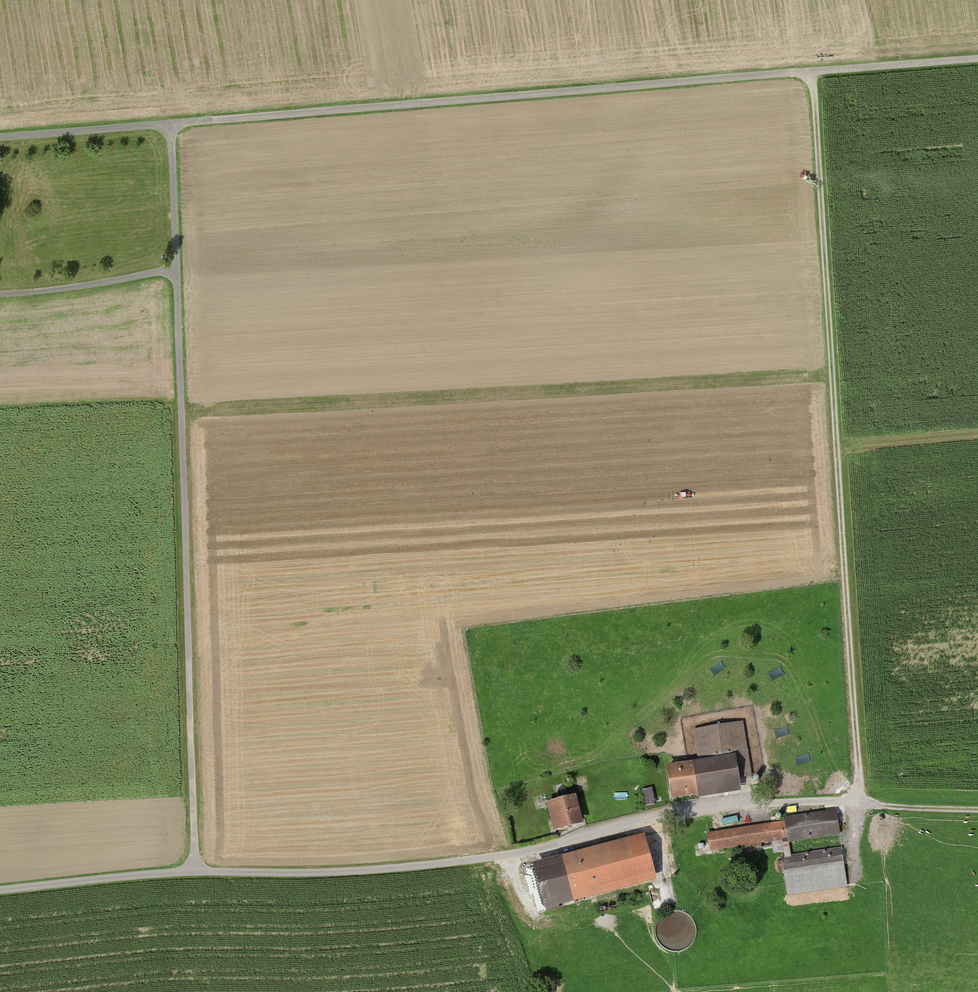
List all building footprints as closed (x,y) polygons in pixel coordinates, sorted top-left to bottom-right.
[(660,770),(665,800),(734,789),(732,777),(747,774),(740,726),(695,733),(700,764),(660,770)] [(644,789),(647,805),(656,803),(653,787),(644,789)] [(543,809),(549,833),(578,826),(572,802),(543,809)] [(705,835),(707,852),(838,835),(836,818),(705,835)] [(526,870),(536,910),(649,880),(638,840),(526,870)] [(838,854),(780,865),(786,897),(844,886),(838,854)]
